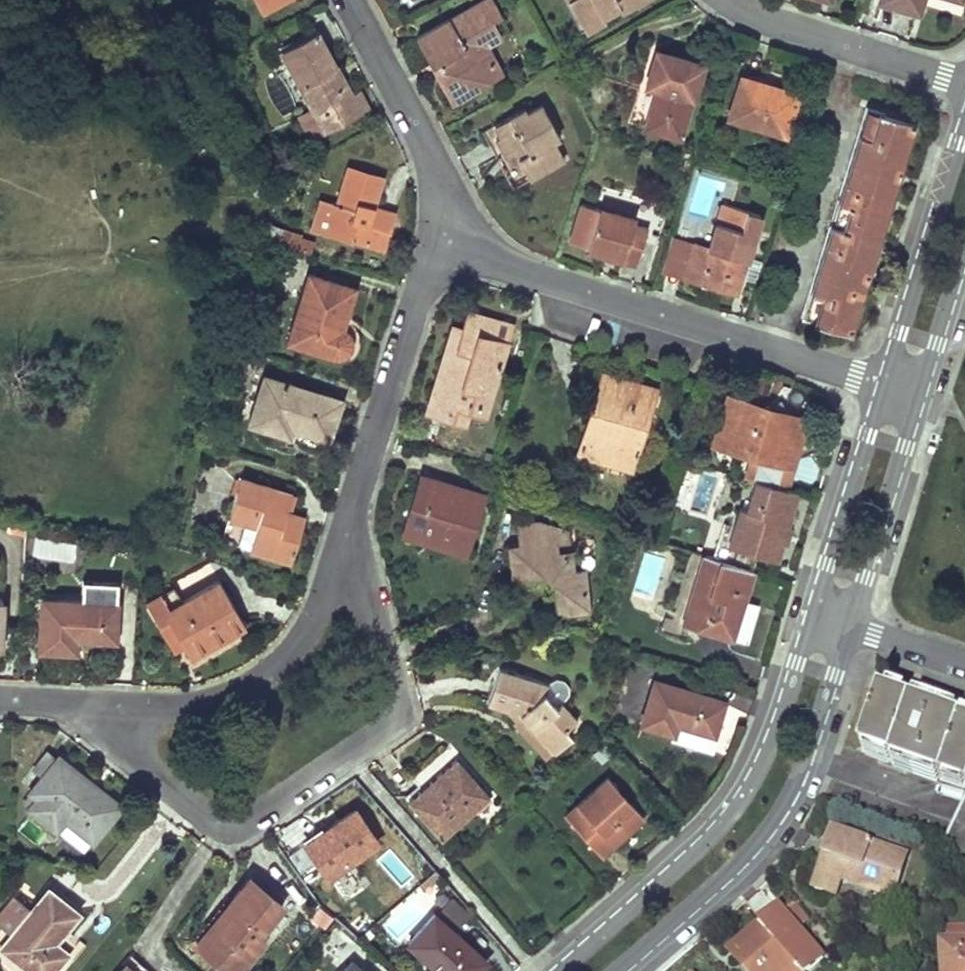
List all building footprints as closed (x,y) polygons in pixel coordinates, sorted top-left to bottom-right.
[(264,9),(281,0),(258,0),(264,9)] [(493,0),(484,0),(415,37),(436,76),(443,88),(458,79),(461,85),(473,89),(488,81),(481,68),(494,60),(486,46),(501,37),(492,21),(501,16),(493,0)] [(583,30),(604,19),(602,15),(618,6),(620,10),(639,0),(568,0),(583,30)] [(915,11),(919,0),(881,0),(915,11)] [(340,76),(318,33),(282,52),(323,131),(367,107),(359,93),(350,96),(340,76)] [(656,88),(643,125),(678,137),(701,63),(689,60),(655,49),(643,84),(656,88)] [(481,68),(488,81),(501,74),(494,60),(481,68)] [(760,88),(738,80),(727,116),(785,134),(797,94),(776,88),(762,83),(760,88)] [(515,158),(527,180),(563,160),(553,138),(557,136),(540,102),(526,110),(525,107),(493,124),(499,135),(495,137),(505,156),(519,149),(522,155),(515,158)] [(835,208),(801,315),(849,330),(862,288),(883,222),(887,209),(914,123),(866,107),(835,208)] [(493,124),(481,130),(497,160),(505,156),(495,137),(499,135),(493,124)] [(334,202),(324,229),(378,248),(388,219),(369,213),(380,178),(347,167),(336,203),(334,202)] [(690,253),(683,278),(713,287),(735,294),(758,216),(722,204),(708,247),(705,258),(690,253)] [(634,218),(597,208),(587,245),(616,255),(614,259),(622,261),(636,266),(647,230),(632,226),(634,218)] [(634,218),(632,226),(647,230),(651,214),(636,210),(634,218)] [(694,242),(690,253),(705,258),(708,247),(694,242)] [(353,287),(307,273),(286,340),(329,354),(335,356),(341,354),(346,349),(348,343),(348,339),(347,335),(343,331),(339,329),(353,287)] [(441,414),(462,421),(466,408),(481,413),(504,340),(479,332),(485,315),(467,309),(460,327),(452,324),(439,363),(426,403),(443,408),(441,414)] [(485,315),(479,332),(504,340),(510,323),(485,315)] [(598,409),(595,421),(587,419),(584,418),(575,445),(610,456),(611,451),(632,458),(655,387),(631,380),(610,373),(599,370),(588,406),(598,409)] [(753,411),(745,396),(723,407),(730,422),(716,429),(726,449),(743,442),(749,456),(752,455),(764,449),(768,459),(771,463),(793,452),(786,435),(796,430),(785,410),(774,415),(768,403),(753,411)] [(291,409),(255,397),(248,421),(283,433),(278,449),(319,463),(325,442),(334,414),(294,401),(291,409)] [(426,403),(425,408),(441,414),(443,408),(426,403)] [(598,409),(590,407),(587,419),(595,421),(598,409)] [(761,463),(768,459),(764,449),(752,455),(761,463)] [(451,485),(418,475),(410,499),(403,523),(433,532),(430,543),(463,553),(478,505),(447,495),(451,485)] [(255,526),(249,548),(289,560),(295,541),(303,516),(285,510),(277,508),(282,491),(240,477),(228,517),(255,526)] [(716,541),(711,557),(750,568),(754,554),(773,559),(779,541),(773,539),(778,525),(784,527),(795,491),(754,478),(744,509),(738,507),(732,525),(727,544),(716,541)] [(451,485),(447,495),(478,505),(481,494),(451,485)] [(282,491),(277,508),(285,510),(290,493),(282,491)] [(403,523),(399,534),(430,543),(433,532),(403,523)] [(722,523),(716,541),(727,544),(732,525),(722,523)] [(514,546),(506,547),(510,578),(540,575),(549,585),(552,608),(564,612),(584,611),(580,570),(569,571),(567,552),(547,553),(548,543),(566,542),(566,534),(533,525),(511,526),(514,546)] [(688,624),(728,637),(740,599),(750,568),(711,557),(702,554),(685,604),(694,606),(688,624)] [(160,595),(145,603),(172,649),(182,644),(188,657),(210,644),(244,625),(218,581),(181,602),(168,609),(160,595)] [(173,588),(160,595),(168,609),(181,602),(173,588)] [(116,603),(43,599),(40,650),(58,651),(75,652),(76,639),(114,640),(116,603)] [(728,637),(742,642),(747,629),(755,604),(740,599),(728,637)] [(685,604),(680,621),(688,624),(694,606),(685,604)] [(654,613),(649,627),(670,634),(674,620),(654,613)] [(545,683),(497,666),(490,689),(485,703),(504,710),(518,713),(552,751),(570,736),(564,727),(575,717),(561,701),(554,706),(542,690),(545,683)] [(721,701),(653,679),(639,721),(671,731),(674,721),(710,733),(713,725),(721,701)] [(542,690),(554,706),(561,701),(545,683),(542,690)] [(880,692),(860,751),(889,760),(888,763),(964,787),(964,721),(939,712),(880,692)] [(504,710),(545,758),(552,751),(518,713),(504,710)] [(47,748),(32,767),(43,774),(57,756),(47,748)] [(64,818),(92,840),(115,810),(88,790),(93,784),(77,772),(57,756),(43,774),(29,791),(37,797),(29,808),(55,830),(64,818)] [(430,779),(406,799),(440,838),(487,795),(454,758),(430,779)] [(641,816),(606,776),(563,815),(582,836),(593,827),(609,845),(624,832),(641,816)] [(93,784),(88,790),(115,810),(120,805),(93,784)] [(29,791),(20,801),(29,808),(37,797),(29,791)] [(324,828),(303,842),(325,874),(376,840),(354,808),(324,828)] [(593,827),(582,836),(599,854),(609,845),(593,827)] [(905,855),(832,834),(823,863),(815,890),(834,897),(839,881),(842,872),(870,881),(869,884),(893,892),(905,855)] [(870,881),(842,872),(839,881),(892,897),(893,892),(869,884),(870,881)] [(199,947),(229,970),(236,970),(262,939),(256,935),(282,903),(247,876),(221,908),(227,914),(199,947)] [(0,944),(0,948),(27,970),(50,970),(66,952),(51,941),(76,911),(47,887),(0,944)] [(217,905),(189,939),(199,947),(227,914),(221,908),(217,905)] [(734,959),(745,970),(789,970),(794,966),(799,970),(805,970),(821,957),(779,908),(759,925),(766,932),(734,959)] [(406,941),(440,970),(474,970),(484,959),(432,912),(406,941)] [(745,936),(728,951),(734,959),(766,932),(759,925),(745,936)] [(963,941),(963,929),(945,930),(946,942),(963,941)] [(963,941),(946,942),(941,943),(942,970),(964,970),(964,941),(963,941)] [(128,970),(148,970),(129,954),(119,964),(123,967),(128,970)] [(341,970),(360,970),(349,962),(341,970)]
